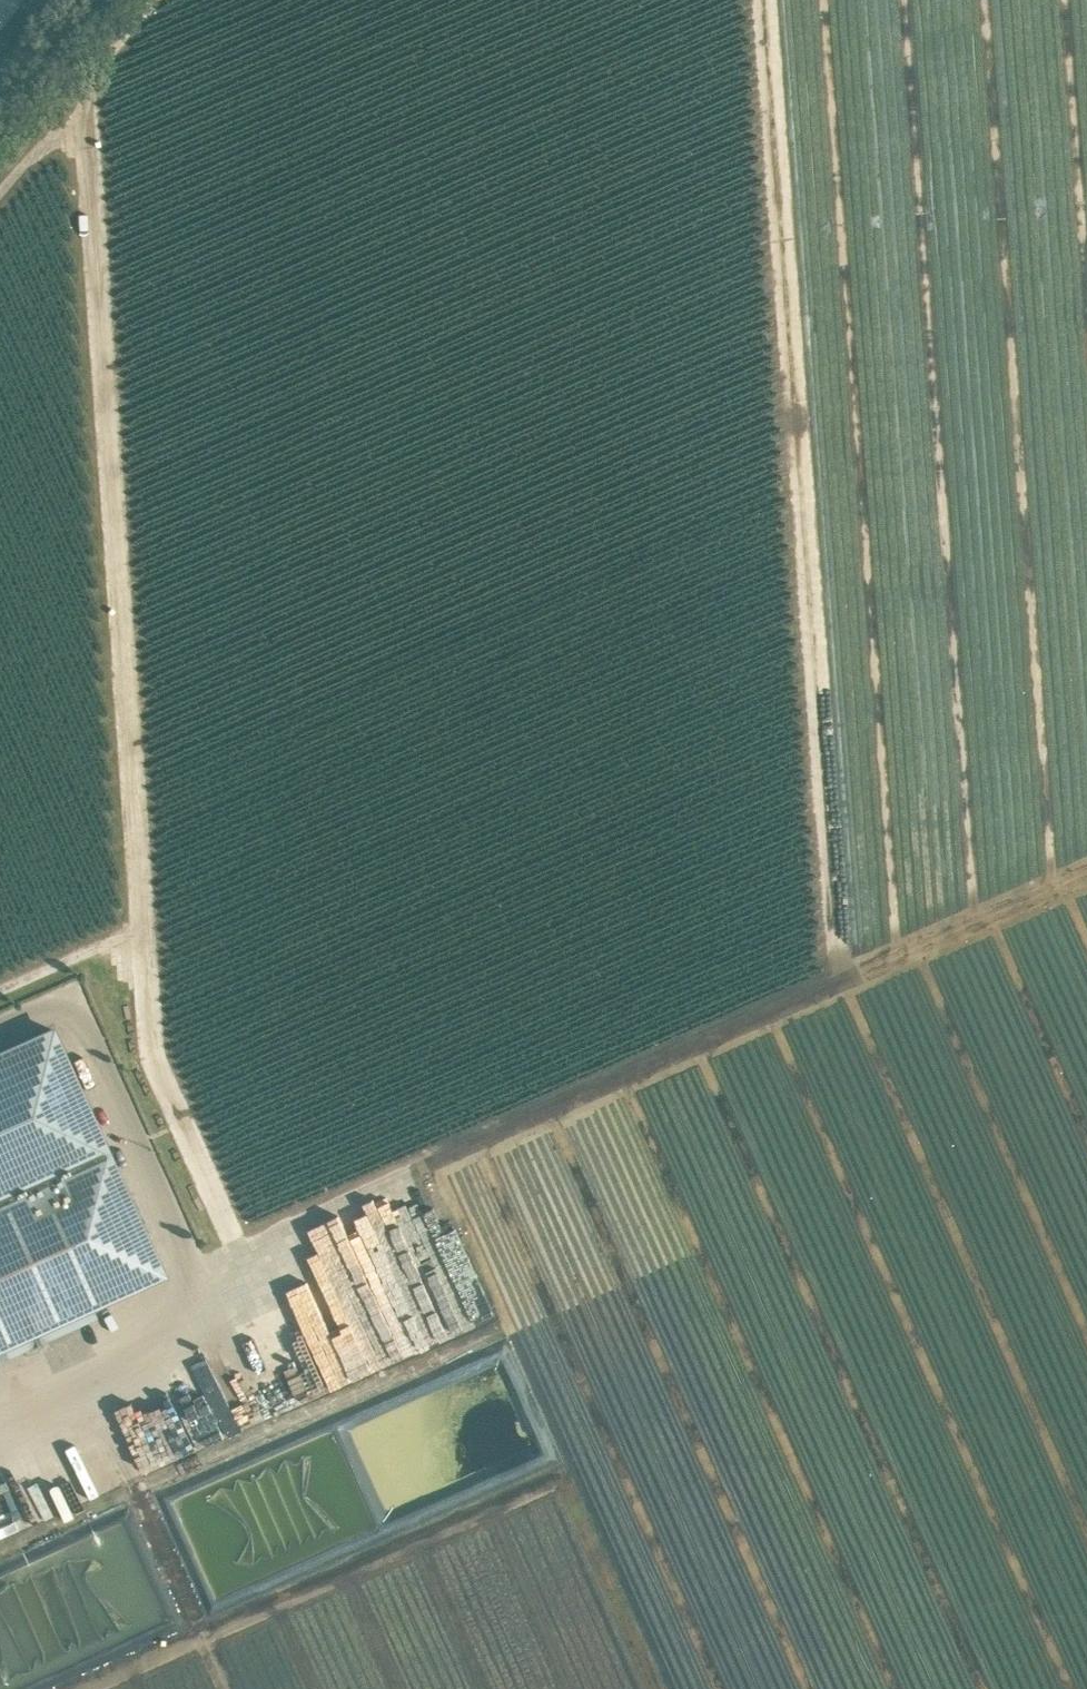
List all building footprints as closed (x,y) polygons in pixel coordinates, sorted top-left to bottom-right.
[(19,0),(0,0),(0,24),(19,0)] [(162,1271),(107,1152),(112,1150),(56,1027),(0,1052),(0,1344),(162,1271)] [(83,1427),(56,1441),(86,1498),(113,1484),(83,1427)]
